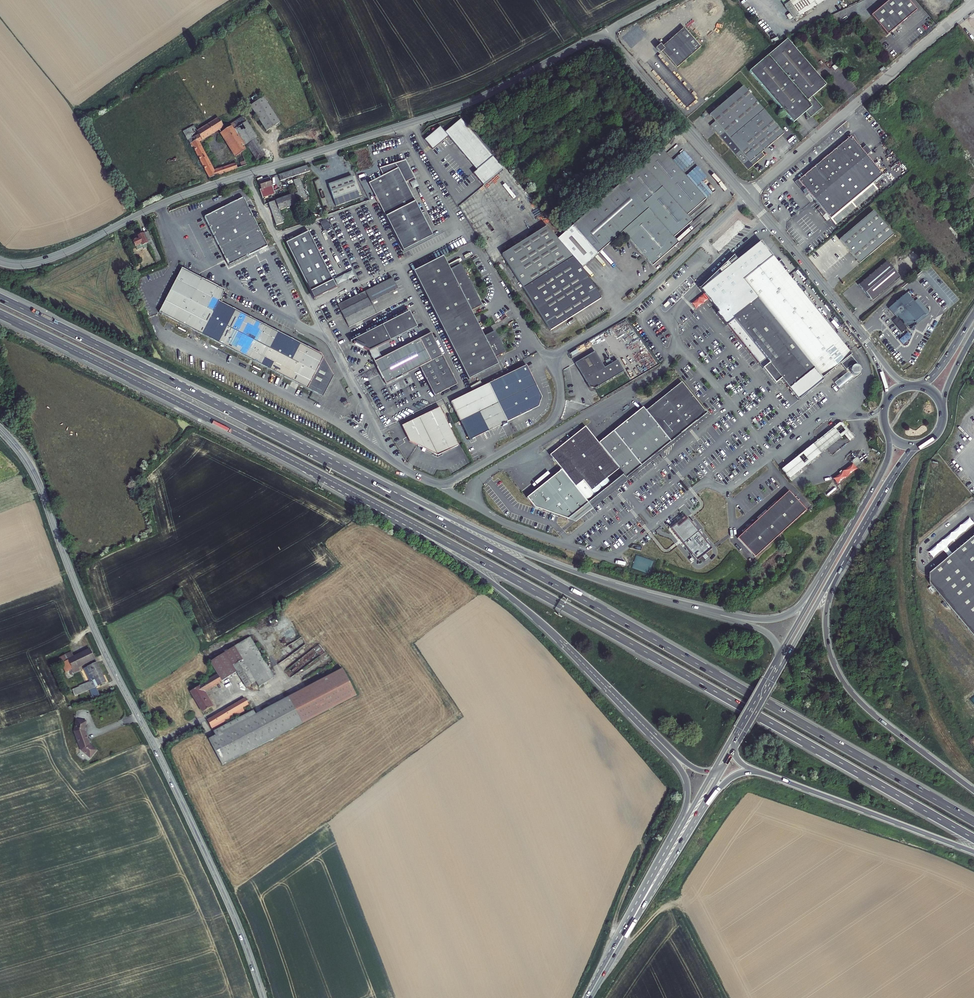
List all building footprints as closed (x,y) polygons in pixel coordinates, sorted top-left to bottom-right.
[(784,6),(793,19),(822,2),(821,0),(793,0),(784,6)] [(871,16),(887,35),(916,11),(907,0),(890,0),(871,16)] [(659,50),(674,66),(698,45),(683,29),(659,50)] [(787,39),(776,48),(787,61),(814,94),(826,85),(787,39)] [(698,45),(674,66),(676,69),(700,48),(698,45)] [(776,48),(750,71),(793,123),(805,112),(810,118),(823,108),(812,96),(814,94),(787,61),(776,48)] [(784,134),(758,103),(743,86),(709,114),(715,121),(710,125),(713,129),(725,143),(735,155),(734,156),(747,171),(764,157),(764,156),(765,156),(762,152),(769,146),(784,134)] [(265,98),(251,106),(267,132),(281,124),(265,98)] [(194,145),(210,177),(238,167),(236,161),(214,169),(200,140),(224,125),(219,117),(199,130),(195,124),(186,129),(193,140),(192,141),(194,145)] [(473,172),(483,184),(503,168),(460,118),(445,131),(440,125),(424,138),(432,148),(448,135),(477,169),(473,172)] [(246,121),(238,126),(247,143),(245,144),(247,148),(254,163),(268,159),(255,140),(257,138),(256,137),(246,121)] [(231,125),(222,130),(237,154),(246,149),(243,145),(245,144),(247,143),(238,126),(235,128),(233,125),(232,126),(231,125)] [(193,140),(186,129),(184,130),(189,139),(189,138),(193,146),(194,145),(192,141),(193,140)] [(862,150),(850,137),(795,183),(807,197),(810,195),(815,202),(868,157),(866,155),(871,151),(867,146),(862,150)] [(240,159),(236,161),(238,167),(254,163),(247,148),(246,149),(237,154),(240,159)] [(660,148),(572,225),(597,254),(622,232),(652,266),(657,261),(678,243),(673,238),(691,222),(686,216),(705,200),(660,148)] [(884,175),(868,157),(815,202),(820,208),(817,210),(827,222),(830,220),(836,227),(879,191),(873,184),(884,175)] [(402,249),(430,235),(404,182),(414,177),(405,159),(378,168),(382,176),(368,183),(402,249)] [(280,181),(309,171),(308,165),(278,175),(280,181)] [(328,184),(335,205),(359,198),(352,176),(328,184)] [(276,193),(274,189),(269,178),(259,181),(259,183),(259,185),(260,185),(261,189),(260,189),(263,198),(272,195),(276,193)] [(307,200),(300,178),(293,180),(297,193),(300,202),(307,200)] [(297,193),(276,200),(279,210),(300,202),(297,193)] [(267,246),(243,197),(204,217),(228,265),(267,246)] [(269,203),(277,225),(283,223),(279,210),(276,200),(269,203)] [(873,211),(839,240),(859,264),(894,234),(873,211)] [(738,219),(711,245),(718,252),(745,226),(738,219)] [(597,254),(572,225),(556,239),(546,227),(501,254),(548,330),(597,300),(581,268),(597,254)] [(287,242),(314,298),(337,287),(309,231),(287,242)] [(138,236),(138,238),(132,241),(137,250),(143,247),(144,249),(148,247),(156,262),(161,260),(147,232),(142,234),(140,234),(139,234),(138,236)] [(823,379),(822,377),(840,362),(846,369),(851,365),(852,367),(855,364),(856,363),(850,355),(850,354),(843,344),(839,339),(841,338),(837,333),(835,335),(814,309),(793,282),(760,241),(732,264),(729,259),(699,288),(718,311),(717,312),(727,324),(729,323),(760,362),(766,357),(770,362),(764,367),(776,382),(782,377),(799,399),(823,379)] [(886,261),(858,285),(872,301),(877,297),(876,297),(899,277),(886,261)] [(446,262),(417,277),(469,380),(499,365),(495,358),(506,353),(495,332),(485,337),(471,311),(482,306),(461,265),(451,270),(446,262)] [(225,290),(210,283),(182,268),(159,312),(194,330),(246,357),(276,373),(323,397),(334,376),(321,354),(297,341),(260,322),(241,312),(219,301),(225,290)] [(392,278),(365,291),(376,313),(403,300),(392,278)] [(365,291),(338,304),(350,327),(376,313),(365,291)] [(906,292),(888,307),(895,316),(897,315),(906,327),(912,322),(914,323),(917,321),(916,319),(922,314),(912,302),(914,301),(913,301),(906,292)] [(912,302),(922,314),(924,316),(927,313),(928,311),(917,298),(913,301),(914,301),(912,302)] [(409,311),(350,341),(350,342),(353,341),(354,343),(353,344),(369,352),(417,327),(409,311)] [(846,342),(838,332),(837,333),(841,338),(839,339),(843,344),(846,342)] [(431,333),(420,339),(431,362),(420,367),(432,390),(454,379),(431,333)] [(420,367),(431,362),(420,339),(374,362),(386,385),(420,367)] [(596,353),(602,350),(598,344),(593,347),(596,353)] [(594,349),(574,361),(587,385),(593,387),(623,370),(616,358),(603,366),(594,349)] [(451,402),(460,421),(479,411),(498,402),(507,422),(538,407),(542,397),(526,365),(451,402)] [(706,413),(681,383),(646,410),(670,441),(682,432),(694,423),(706,413)] [(498,402),(479,411),(489,431),(507,422),(498,402)] [(643,406),(597,442),(619,468),(626,477),(670,441),(646,410),(643,406)] [(402,426),(409,441),(417,446),(423,434),(447,423),(439,407),(402,426)] [(479,411),(460,421),(469,440),(489,431),(479,411)] [(423,434),(417,446),(437,456),(458,446),(447,423),(423,434)] [(694,423),(682,432),(684,435),(696,425),(694,423)] [(585,427),(550,455),(561,469),(567,476),(588,501),(595,495),(591,490),(607,478),(619,468),(597,442),(585,427)] [(833,428),(781,470),(788,479),(840,437),(833,428)] [(833,478),(837,484),(857,468),(852,463),(833,478)] [(567,476),(561,469),(526,496),(534,507),(567,519),(588,501),(567,476)] [(591,490),(595,495),(610,483),(607,478),(591,490)] [(742,533),(737,538),(755,557),(805,509),(788,490),(776,501),(767,510),(752,525),(742,533)] [(766,509),(767,510),(776,501),(775,500),(766,509)] [(671,529),(697,561),(712,550),(688,519),(678,527),(676,525),(671,529)] [(741,532),(742,533),(752,525),(750,523),(741,532)] [(929,574),(930,584),(973,637),(973,537),(929,574)] [(204,715),(213,709),(205,695),(238,676),(247,689),(252,686),(253,689),(257,686),(259,688),(274,678),(250,639),(203,669),(210,682),(191,695),(204,715)] [(74,657),(69,660),(72,667),(94,658),(90,650),(74,657)] [(65,654),(68,660),(69,660),(74,657),(72,652),(65,654)] [(68,660),(65,654),(59,658),(65,671),(72,667),(69,660),(68,660)] [(87,667),(93,680),(102,675),(96,663),(87,667)] [(217,739),(211,743),(226,769),(355,693),(341,667),(250,720),(247,716),(215,735),(217,739)] [(80,686),(72,690),(75,696),(89,690),(92,698),(99,695),(96,687),(105,683),(102,675),(93,680),(80,686)] [(209,724),(214,733),(215,733),(245,715),(243,711),(249,706),(245,700),(209,724)] [(84,732),(86,723),(77,721),(74,733),(81,751),(92,759),(97,751),(90,746),(84,732)]
